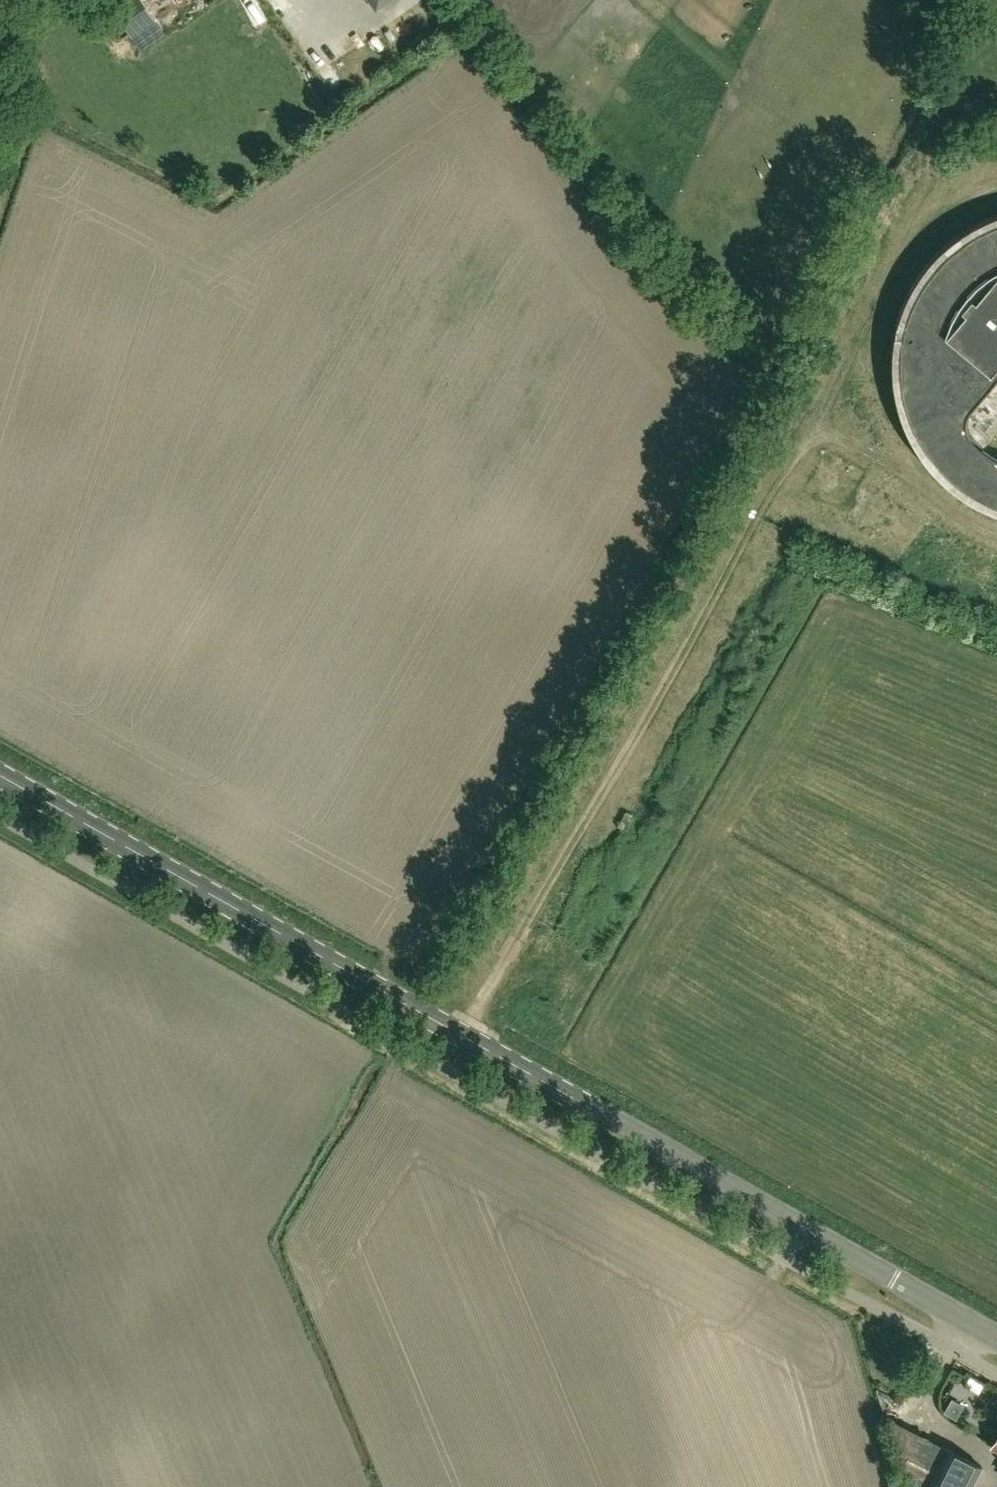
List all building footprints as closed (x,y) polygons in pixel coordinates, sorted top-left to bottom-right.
[(374,12),(391,0),(366,0),(374,12)] [(164,32),(164,31),(144,3),(120,20),(140,49),(164,32)] [(991,232),(969,244),(948,260),(931,279),(918,301),(908,325),(902,349),(900,375),(903,400),(910,425),(921,448),(936,469),(954,487),(975,502),(996,512),(996,466),(996,465),(981,455),(981,454),(996,434),(996,230),(991,232)] [(955,1419),(963,1405),(952,1399),(944,1412),(955,1419)] [(887,1419),(907,1486),(971,1486),(981,1466),(887,1419)]
